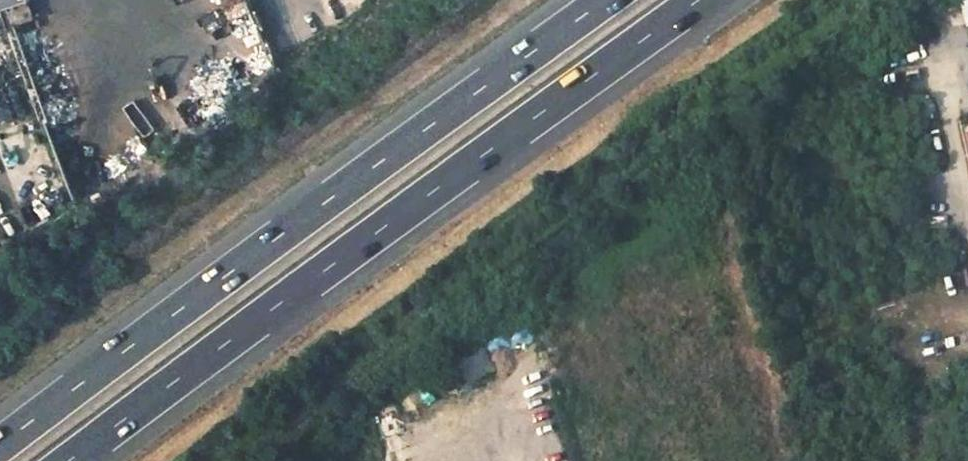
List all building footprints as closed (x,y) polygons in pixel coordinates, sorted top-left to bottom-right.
[(3,8),(26,0),(0,0),(3,8)]
